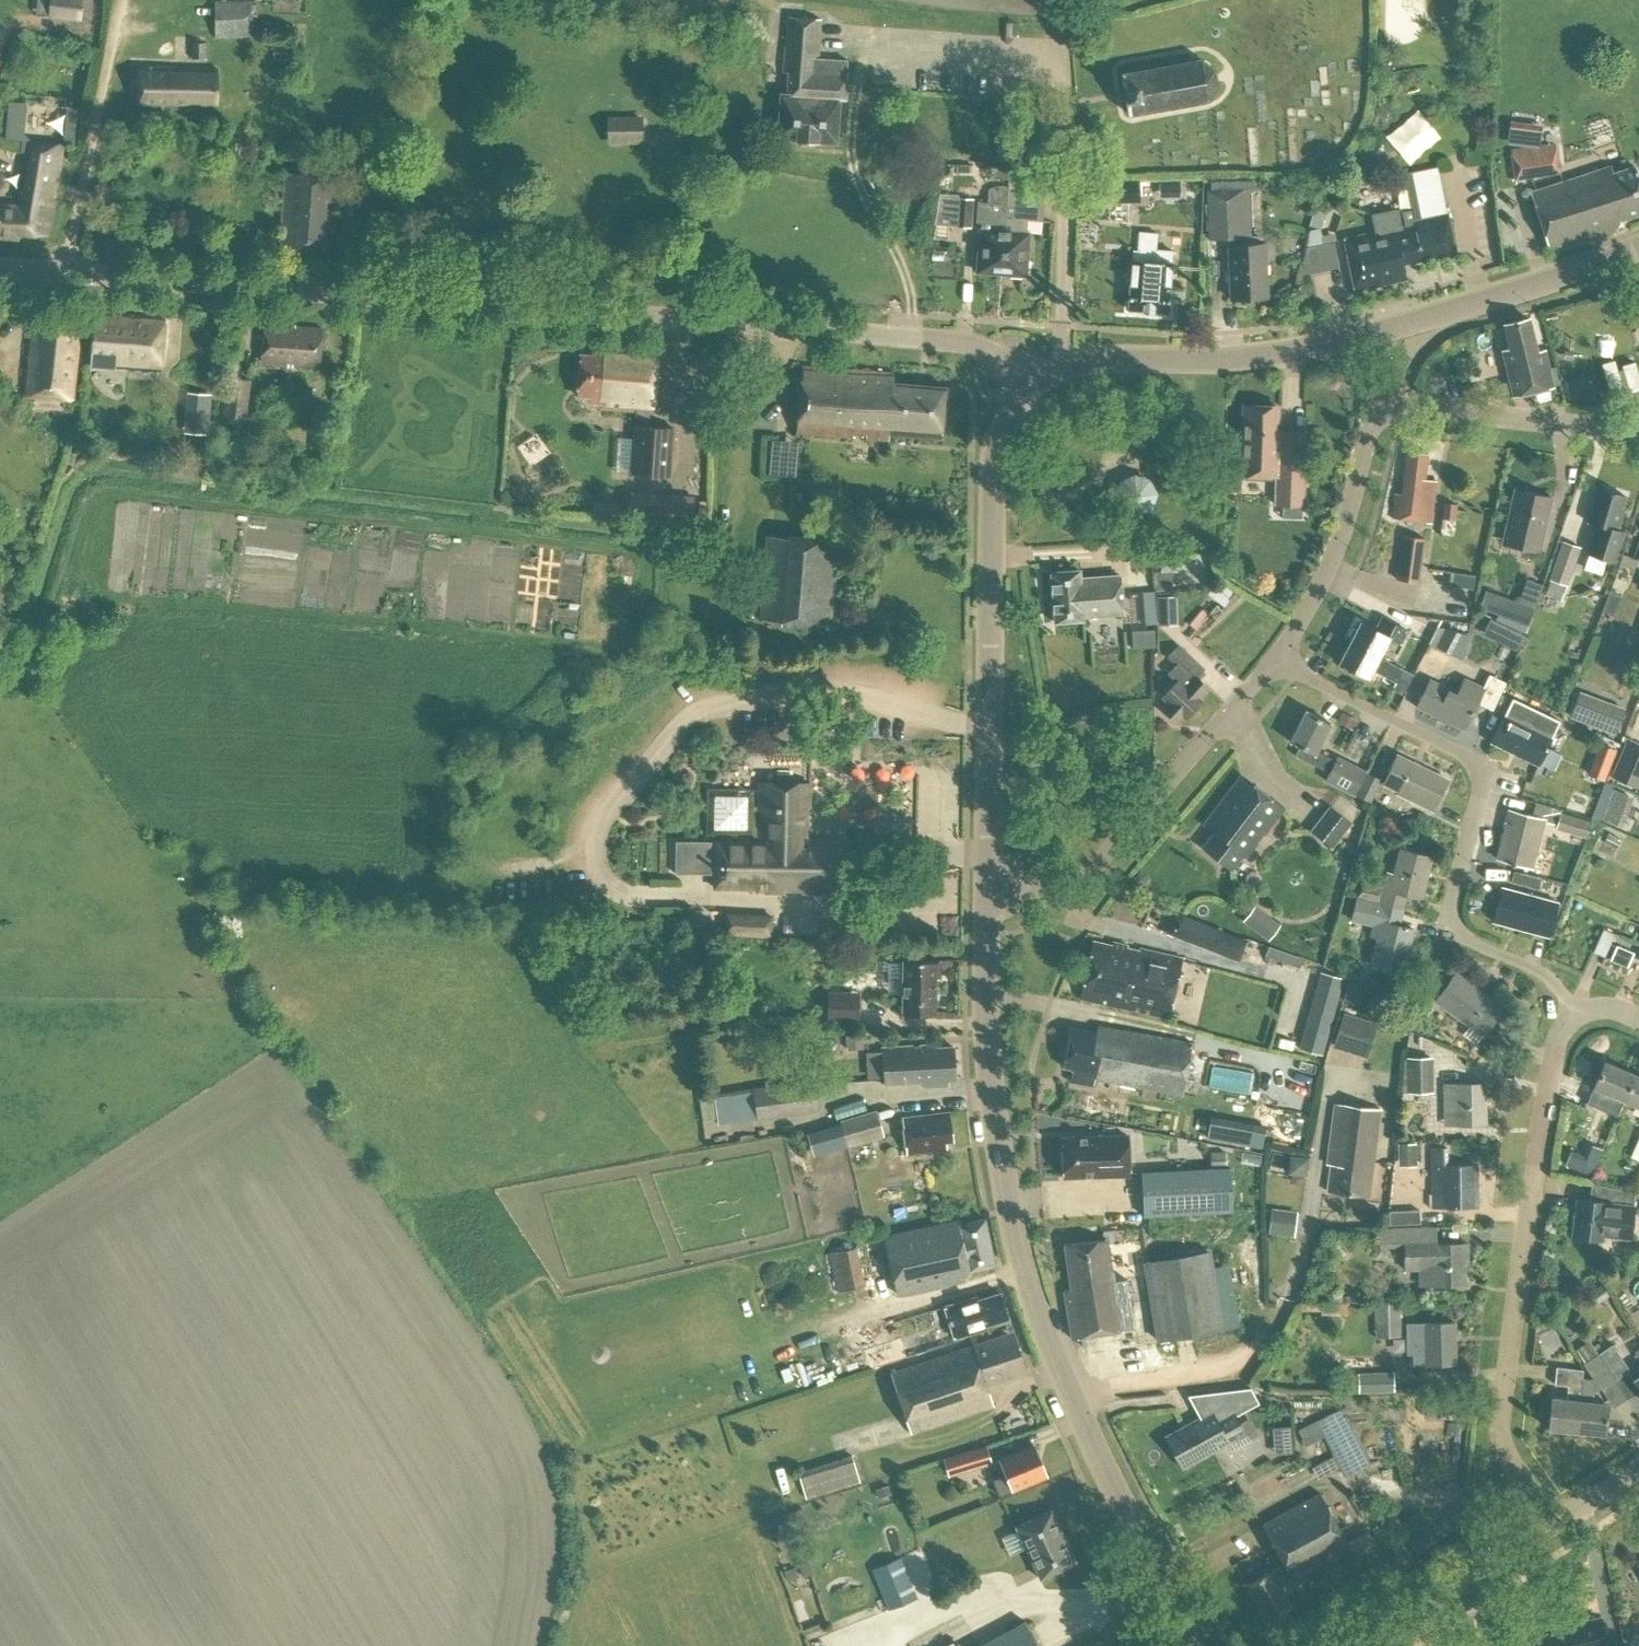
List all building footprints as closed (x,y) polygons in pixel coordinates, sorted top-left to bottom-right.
[(49,18),(82,21),(83,0),(50,0),(49,18)] [(216,35),(251,34),(251,0),(216,0),(216,35)] [(679,9),(682,0),(651,0),(650,1),(679,9)] [(845,100),(847,75),(848,60),(818,57),(821,18),(788,15),(783,69),(788,69),(786,92),(780,91),(776,137),(835,142),(839,99),(845,100)] [(204,41),(191,41),(192,57),(206,56),(204,41)] [(1211,72),(1195,61),(1118,75),(1125,115),(1204,99),(1213,86),(1211,72)] [(206,101),(206,66),(140,66),(141,109),(193,109),(193,101),(206,101)] [(607,142),(643,143),(642,115),(607,116),(607,142)] [(30,161),(21,205),(0,204),(0,234),(16,235),(16,229),(47,231),(54,196),(52,196),(54,183),(56,183),(63,144),(33,141),(30,161)] [(1561,170),(1554,142),(1511,148),(1515,179),(1561,170)] [(1635,165),(1614,172),(1612,166),(1595,171),(1594,168),(1532,189),(1551,247),(1615,227),(1621,218),(1638,212),(1638,178),(1635,165)] [(1413,209),(1415,218),(1444,212),(1434,167),(1409,172),(1417,208),(1413,209)] [(336,177),(286,174),(281,248),(323,251),(325,226),(329,226),(330,209),(334,210),(336,177)] [(1007,186),(1000,273),(1025,275),(1028,234),(1026,233),(1027,220),(1043,221),(1046,186),(1021,184),(1022,179),(1008,178),(1007,186)] [(1104,181),(1104,202),(1140,202),(1139,181),(1104,181)] [(974,271),(1000,273),(1007,186),(988,184),(987,202),(977,201),(975,222),(981,222),(980,230),(978,229),(974,271)] [(1225,239),(1226,246),(1228,300),(1265,298),(1262,244),(1258,244),(1258,238),(1250,238),(1248,188),(1205,189),(1206,239),(1225,239)] [(1289,190),(1286,200),(1303,205),(1306,196),(1289,190)] [(954,222),(971,224),(973,198),(956,197),(954,222)] [(1371,214),(1375,232),(1344,238),(1355,290),(1406,279),(1403,263),(1410,262),(1456,252),(1447,212),(1413,219),(1414,224),(1402,226),(1398,208),(1371,214)] [(1165,312),(1169,268),(1170,250),(1156,249),(1157,233),(1155,233),(1156,225),(1140,223),(1138,249),(1131,249),(1126,309),(1165,312)] [(1306,246),(1301,275),(1337,267),(1332,240),(1306,246)] [(162,318),(101,312),(101,320),(90,319),(87,364),(158,370),(162,318)] [(1536,350),(1529,319),(1505,324),(1511,348),(1502,350),(1514,397),(1554,387),(1544,349),(1536,350)] [(315,367),(319,328),(289,325),(288,333),(277,332),(277,324),(257,322),(254,362),(315,367)] [(70,395),(78,327),(41,323),(40,334),(29,333),(23,389),(70,395)] [(577,402),(651,407),(654,353),(591,349),(591,354),(580,353),(577,402)] [(940,436),(944,387),(891,383),(892,372),(798,365),(794,430),(888,437),(889,432),(940,436)] [(225,417),(246,419),(250,380),(228,378),(225,417)] [(187,392),(186,407),(211,409),(212,394),(187,392)] [(1274,406),(1243,405),(1241,475),(1276,477),(1275,504),(1304,505),(1306,433),(1274,432),(1274,406)] [(631,474),(672,477),(675,427),(634,424),(631,474)] [(1429,453),(1407,450),(1402,494),(1396,493),(1393,518),(1432,523),(1437,481),(1426,480),(1429,453)] [(1133,474),(1118,480),(1113,494),(1121,510),(1136,515),(1151,508),(1155,493),(1147,479),(1133,474)] [(1624,531),(1619,529),(1626,508),(1622,507),(1626,495),(1599,487),(1588,521),(1595,524),(1586,553),(1614,562),(1624,531)] [(1554,498),(1517,489),(1503,544),(1540,553),(1554,498)] [(661,494),(630,491),(629,515),(659,517),(661,494)] [(1455,519),(1457,503),(1443,501),(1441,517),(1455,519)] [(838,542),(765,535),(757,618),(830,625),(838,542)] [(1400,536),(1393,581),(1417,583),(1423,539),(1400,536)] [(1566,586),(1566,587),(1566,586),(1580,545),(1563,539),(1549,581),(1566,586)] [(1209,573),(1207,559),(1179,562),(1181,576),(1209,573)] [(1081,581),(1080,571),(1051,573),(1055,624),(1084,621),(1084,614),(1123,611),(1120,578),(1081,581)] [(1219,578),(1207,593),(1224,606),(1235,591),(1219,578)] [(1566,586),(1549,581),(1545,595),(1562,600),(1566,586)] [(1485,590),(1478,608),(1490,612),(1496,594),(1485,590)] [(1154,591),(1143,592),(1146,624),(1157,624),(1154,591)] [(1160,598),(1161,626),(1181,625),(1179,597),(1160,598)] [(1533,607),(1532,607),(1517,601),(1517,602),(1511,619),(1527,625),(1533,607)] [(1201,609),(1189,624),(1195,629),(1208,615),(1201,609)] [(1350,642),(1380,658),(1386,648),(1398,654),(1409,632),(1383,618),(1377,630),(1361,621),(1350,642)] [(1155,629),(1131,631),(1133,649),(1156,647),(1155,629)] [(1442,629),(1434,646),(1465,662),(1468,635),(1442,629)] [(1512,632),(1506,645),(1512,648),(1519,635),(1512,632)] [(1380,658),(1350,642),(1339,663),(1369,678),(1373,670),(1396,683),(1394,685),(1405,691),(1413,676),(1380,658)] [(1168,672),(1175,678),(1178,681),(1164,695),(1172,702),(1165,710),(1176,720),(1183,713),(1187,717),(1201,701),(1197,698),(1204,690),(1193,680),(1204,669),(1179,645),(1168,657),(1176,664),(1168,672)] [(1505,682),(1489,674),(1483,687),(1465,678),(1458,692),(1431,679),(1418,707),(1465,729),(1478,702),(1492,709),(1505,682)] [(1569,715),(1615,733),(1624,710),(1578,693),(1569,715)] [(1337,754),(1334,759),(1316,749),(1330,722),(1305,709),(1289,740),(1299,745),(1295,754),(1328,771),(1324,779),(1354,794),(1367,769),(1337,754)] [(1341,712),(1336,722),(1354,731),(1359,720),(1341,712)] [(1507,715),(1505,714),(1491,744),(1539,766),(1556,730),(1537,721),(1533,731),(1506,718),(1507,715)] [(1604,780),(1609,766),(1616,748),(1599,742),(1593,760),(1588,774),(1604,780)] [(1638,788),(1638,748),(1627,743),(1613,777),(1638,788)] [(1448,780),(1397,755),(1383,784),(1398,791),(1397,793),(1434,810),(1448,780)] [(1371,801),(1380,778),(1367,771),(1355,794),(1371,801)] [(1284,808),(1241,774),(1203,823),(1214,831),(1202,846),(1231,869),(1242,854),(1245,857),(1284,808)] [(687,840),(687,872),(707,873),(713,873),(713,886),(746,886),(761,886),(761,891),(842,891),(842,839),(799,839),(799,806),(803,806),(803,781),(756,781),(756,806),(754,806),(754,789),(707,789),(707,835),(724,835),(724,840),(713,840),(707,840),(687,840)] [(1609,788),(1607,795),(1623,801),(1626,794),(1609,788)] [(1537,817),(1545,819),(1544,820),(1555,824),(1554,827),(1560,829),(1557,838),(1581,846),(1584,836),(1586,837),(1591,820),(1560,811),(1541,804),(1537,817)] [(1330,805),(1310,829),(1331,846),(1351,822),(1330,805)] [(1537,817),(1509,810),(1506,823),(1507,823),(1498,860),(1513,863),(1512,866),(1516,867),(1516,864),(1532,868),(1544,820),(1545,819),(1537,817)] [(1418,812),(1414,820),(1425,825),(1429,816),(1418,812)] [(1361,884),(1358,897),(1392,906),(1391,911),(1403,913),(1407,897),(1422,900),(1432,857),(1400,849),(1391,886),(1385,885),(1383,890),(1361,884)] [(1514,871),(1511,881),(1522,885),(1525,874),(1514,871)] [(1558,903),(1503,888),(1494,922),(1549,936),(1558,903)] [(1358,897),(1355,908),(1352,920),(1381,927),(1371,965),(1404,973),(1414,930),(1400,927),(1403,913),(1391,911),(1392,906),(1358,897)] [(723,933),(770,936),(772,913),(725,911),(723,933)] [(665,924),(677,925),(678,915),(667,914),(665,924)] [(1177,914),(1169,933),(1238,960),(1246,941),(1177,914)] [(1267,914),(1255,931),(1268,940),(1280,924),(1267,914)] [(1604,955),(1614,933),(1603,928),(1593,950),(1604,955)] [(1095,943),(1089,968),(1175,989),(1181,959),(1115,943),(1114,947),(1095,943)] [(1633,951),(1616,944),(1610,959),(1627,966),(1633,951)] [(1300,958),(1268,946),(1265,955),(1297,967),(1300,958)] [(902,1015),(935,1015),(936,978),(939,978),(940,961),(903,961),(902,1015)] [(1168,1018),(1175,989),(1089,968),(1082,998),(1168,1018)] [(1298,1048),(1323,1055),(1344,978),(1319,972),(1298,1048)] [(1502,1008),(1456,975),(1437,1001),(1470,1025),(1464,1034),(1477,1043),(1502,1008)] [(1348,980),(1343,1000),(1361,1005),(1366,985),(1348,980)] [(857,1021),(857,998),(827,998),(827,1021),(857,1021)] [(1427,1000),(1420,1011),(1428,1015),(1434,1004),(1427,1000)] [(1343,1012),(1333,1047),(1366,1057),(1377,1023),(1343,1012)] [(1183,1097),(1193,1044),(1098,1027),(1097,1034),(1072,1029),(1065,1068),(1073,1069),(1070,1083),(1095,1087),(1096,1081),(1183,1097)] [(861,1034),(846,1035),(847,1050),(862,1049),(861,1034)] [(929,1049),(928,1045),(881,1049),(883,1082),(920,1079),(921,1086),(947,1084),(947,1080),(952,1080),(950,1047),(929,1049)] [(1433,1091),(1432,1055),(1406,1056),(1406,1092),(1433,1091)] [(1594,1087),(1625,1100),(1636,1074),(1605,1061),(1594,1087)] [(1625,1100),(1638,1106),(1638,1076),(1636,1074),(1625,1100)] [(814,1079),(753,1088),(757,1119),(819,1111),(814,1079)] [(1485,1123),(1485,1082),(1443,1082),(1444,1123),(1485,1123)] [(717,1118),(713,1090),(698,1092),(702,1119),(717,1118)] [(1382,1111),(1336,1105),(1329,1166),(1333,1166),(1330,1192),(1363,1196),(1364,1189),(1372,1190),(1382,1111)] [(847,1146),(884,1135),(876,1107),(839,1119),(847,1146)] [(944,1142),(950,1141),(946,1112),(901,1119),(906,1154),(945,1148),(944,1142)] [(1638,1158),(1638,1135),(1630,1155),(1638,1158)] [(1112,1175),(1128,1175),(1126,1136),(1110,1137),(1064,1139),(1065,1177),(1112,1175)] [(1417,1165),(1416,1142),(1397,1142),(1397,1165),(1417,1165)] [(1447,1165),(1447,1147),(1431,1147),(1431,1205),(1477,1205),(1476,1164),(1447,1165)] [(1591,1175),(1597,1161),(1583,1155),(1570,1150),(1565,1164),(1591,1175)] [(1225,1151),(1210,1152),(1211,1167),(1226,1166),(1225,1151)] [(1377,1163),(1375,1190),(1391,1192),(1394,1165),(1377,1163)] [(1145,1219),(1233,1214),(1231,1169),(1143,1174),(1145,1219)] [(1628,1238),(1631,1214),(1634,1191),(1591,1181),(1588,1199),(1576,1198),(1572,1234),(1603,1238),(1603,1235),(1628,1238)] [(1388,1226),(1416,1225),(1415,1206),(1388,1207),(1388,1226)] [(1268,1233),(1294,1236),(1296,1211),(1271,1208),(1268,1233)] [(991,1263),(981,1219),(952,1225),(952,1222),(883,1238),(896,1294),(956,1280),(968,1268),(991,1263)] [(1403,1247),(1404,1271),(1419,1271),(1420,1280),(1423,1284),(1423,1287),(1464,1286),(1463,1245),(1434,1245),(1434,1241),(1427,1241),(1427,1228),(1384,1230),(1384,1249),(1395,1248),(1395,1247),(1403,1247)] [(1190,1231),(1187,1243),(1206,1248),(1209,1235),(1190,1231)] [(1127,1330),(1135,1329),(1127,1280),(1119,1281),(1116,1282),(1114,1269),(1112,1269),(1107,1236),(1065,1244),(1072,1289),(1065,1290),(1071,1331),(1073,1340),(1075,1339),(1127,1330)] [(1166,1250),(1163,1236),(1147,1239),(1150,1253),(1166,1250)] [(837,1290),(863,1284),(855,1248),(829,1254),(837,1290)] [(1213,1265),(1172,1272),(1171,1269),(1149,1273),(1160,1339),(1224,1328),(1214,1266),(1213,1265)] [(1588,1291),(1596,1304),(1609,1295),(1601,1283),(1588,1291)] [(1004,1316),(997,1294),(973,1301),(972,1297),(944,1306),(954,1336),(982,1328),(981,1323),(1004,1316)] [(1373,1302),(1375,1336),(1401,1335),(1399,1301),(1373,1302)] [(1351,1303),(1326,1305),(1326,1316),(1352,1314),(1351,1303)] [(1405,1322),(1406,1349),(1414,1349),(1414,1363),(1455,1362),(1454,1321),(1413,1322),(1405,1322)] [(897,1322),(857,1335),(868,1370),(908,1357),(897,1322)] [(1003,1342),(1001,1336),(891,1374),(912,1434),(994,1406),(987,1385),(1023,1373),(1012,1339),(1003,1342)] [(1596,1354),(1626,1399),(1638,1390),(1608,1346),(1596,1354)] [(1626,1399),(1596,1354),(1583,1363),(1613,1407),(1626,1399)] [(1566,1396),(1551,1394),(1548,1430),(1576,1432),(1581,1377),(1582,1366),(1556,1364),(1554,1381),(1567,1382),(1566,1396)] [(1358,1391),(1394,1390),(1393,1371),(1358,1372),(1358,1391)] [(1607,1399),(1593,1398),(1594,1390),(1600,1389),(1593,1379),(1581,1377),(1576,1432),(1603,1435),(1607,1399)] [(1339,1467),(1344,1478),(1370,1464),(1343,1411),(1340,1412),(1338,1410),(1334,1412),(1334,1411),(1315,1421),(1333,1456),(1339,1467)] [(1250,1440),(1234,1411),(1217,1420),(1213,1412),(1166,1438),(1183,1468),(1229,1443),(1232,1449),(1250,1440)] [(1280,1454),(1297,1453),(1296,1428),(1278,1429),(1280,1454)] [(948,1474),(991,1461),(986,1444),(942,1457),(948,1474)] [(1000,1495),(1045,1475),(1032,1446),(998,1461),(1004,1475),(994,1480),(1000,1495)] [(840,1457),(797,1469),(806,1496),(860,1480),(851,1453),(840,1457)] [(888,1485),(875,1489),(878,1498),(891,1494),(888,1485)] [(1321,1494),(1296,1508),(1263,1526),(1284,1564),(1246,1585),(1267,1622),(1292,1608),(1280,1586),(1292,1579),(1294,1582),(1352,1550),(1321,1494)] [(1076,1563),(1052,1511),(1016,1527),(1041,1580),(1076,1563)] [(900,1557),(872,1568),(889,1609),(917,1598),(900,1557)] [(807,1558),(797,1562),(802,1576),(813,1573),(807,1558)] [(796,1566),(784,1570),(788,1579),(799,1575),(796,1566)] [(1548,1645),(1605,1645),(1599,1616),(1544,1628),(1548,1645)] [(1025,1622),(982,1645),(1039,1645),(1025,1622)]
